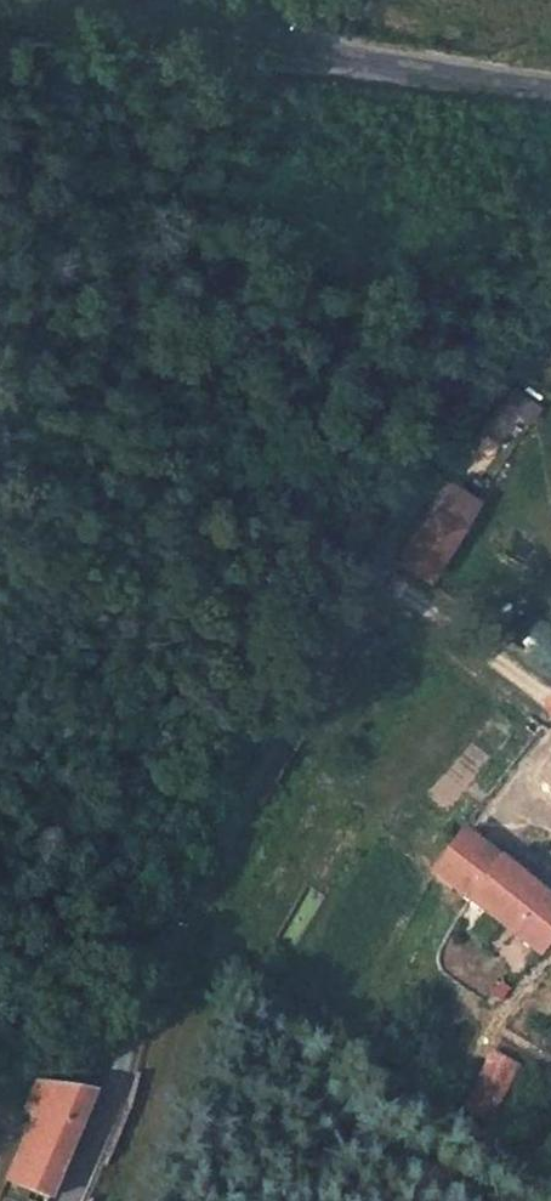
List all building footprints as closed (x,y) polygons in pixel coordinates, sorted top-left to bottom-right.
[(510,409),(534,423),(545,405),(521,391),(510,409)] [(435,505),(402,560),(431,578),(464,523),(435,505)] [(521,730),(532,737),(542,725),(531,718),(521,730)] [(540,777),(550,785),(550,762),(540,777)] [(462,832),(434,871),(474,901),(527,943),(539,952),(550,935),(550,901),(462,832)] [(494,1050),(469,1102),(498,1116),(523,1064),(494,1050)] [(51,1200),(92,1099),(29,1089),(22,1113),(40,1119),(18,1189),(51,1200)]
